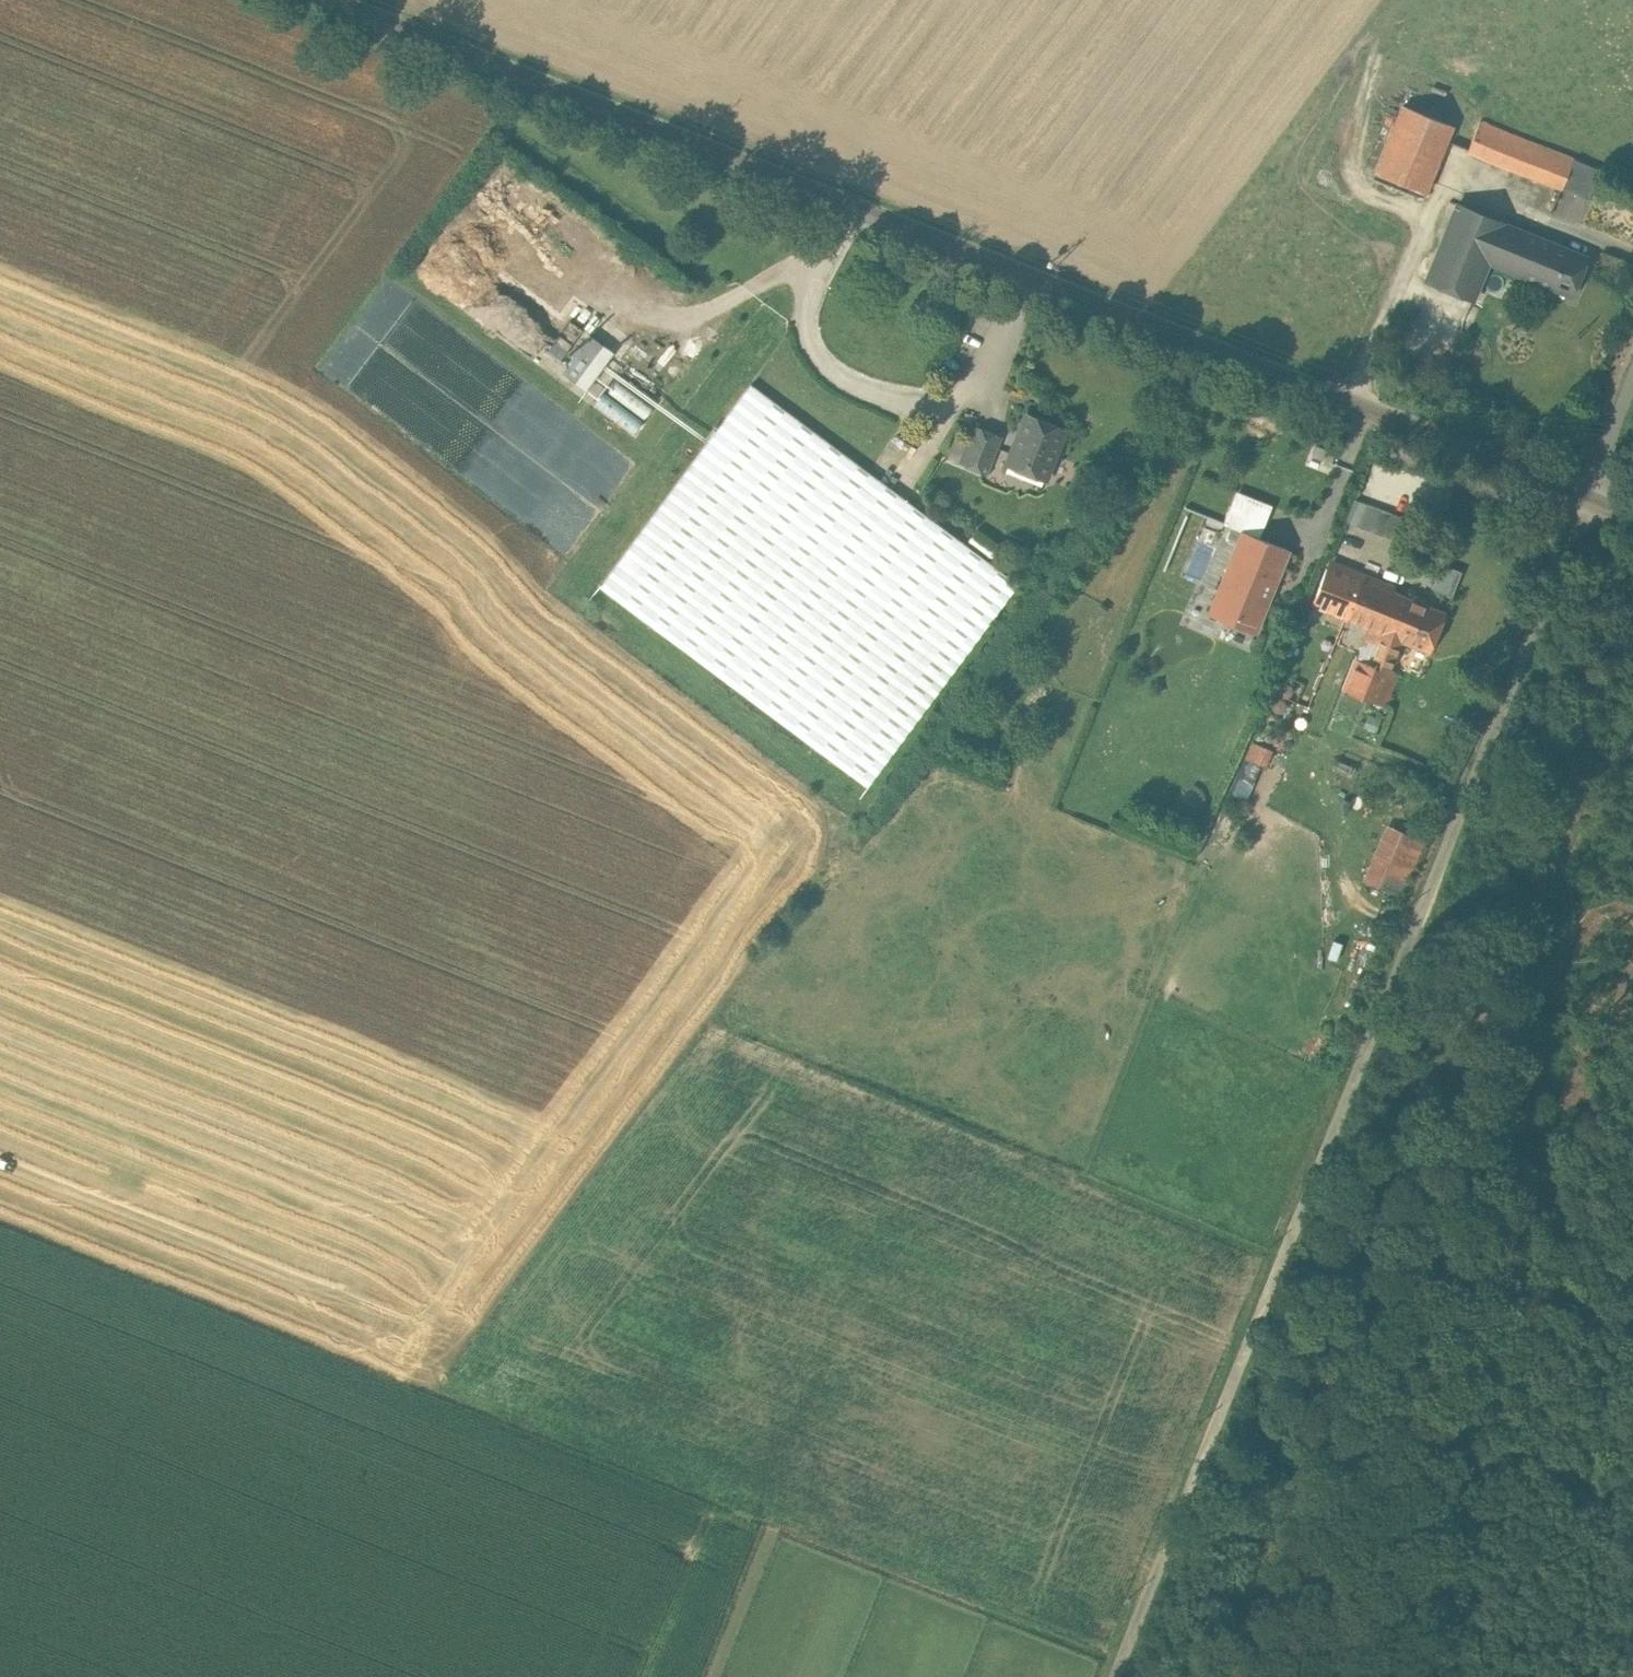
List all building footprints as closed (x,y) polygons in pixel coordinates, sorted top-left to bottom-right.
[(1453,126),(1448,140),(1469,149),(1480,121),(1488,102),(1466,93),(1453,126)] [(1405,107),(1378,175),(1427,194),(1448,140),(1453,126),(1405,107)] [(1576,159),(1480,121),(1469,149),(1468,152),(1564,190),(1576,159)] [(1603,169),(1576,159),(1564,190),(1590,200),(1603,169)] [(1552,243),(1460,206),(1429,282),(1470,299),(1486,260),(1537,281),(1552,243)] [(1586,257),(1552,243),(1537,281),(1571,294),(1586,257)] [(583,388),(608,348),(582,332),(557,372),(583,388)] [(554,333),(544,346),(558,357),(568,344),(554,333)] [(594,404),(634,431),(653,402),(613,375),(594,404)] [(1018,583),(751,384),(600,587),(867,786),(1018,583)] [(1040,419),(1028,414),(1010,459),(1025,465),(1028,473),(1044,479),(1062,433),(1043,426),(1040,419)] [(1000,436),(976,426),(961,462),(986,472),(1000,436)] [(1272,505),(1236,491),(1223,524),(1231,527),(1259,538),(1272,505)] [(1345,521),(1372,529),(1379,505),(1352,497),(1345,521)] [(1259,538),(1231,527),(1227,536),(1238,541),(1218,592),(1219,592),(1210,613),(1255,631),(1263,610),(1264,610),(1288,549),(1259,538)] [(1454,592),(1460,568),(1439,563),(1433,587),(1454,592)] [(1360,578),(1328,566),(1313,603),(1345,615),(1360,578)] [(1411,597),(1360,578),(1345,615),(1383,630),(1396,635),(1411,597)] [(1444,610),(1411,597),(1396,635),(1400,637),(1429,648),(1444,610)] [(1369,666),(1359,662),(1348,690),(1376,700),(1400,637),(1396,635),(1383,630),(1369,666)] [(1251,739),(1229,794),(1244,800),(1259,763),(1266,765),(1274,748),(1251,739)] [(1384,823),(1362,881),(1406,898),(1428,840),(1384,823)]
